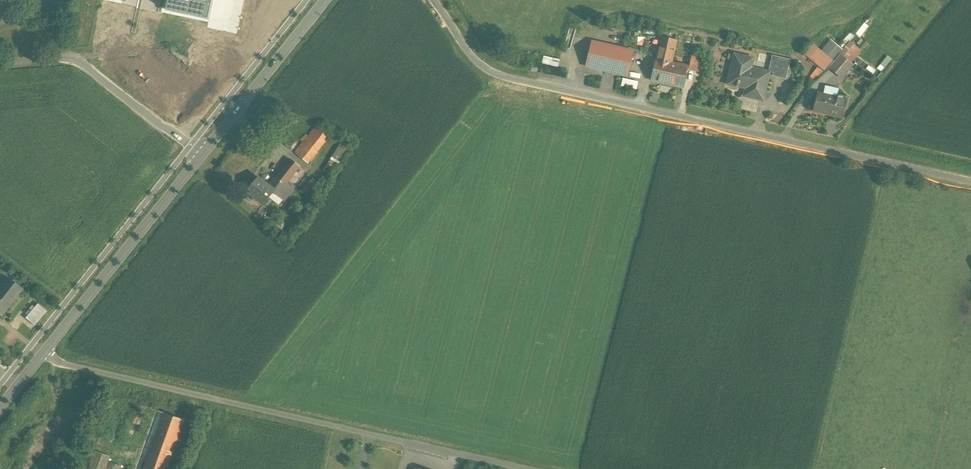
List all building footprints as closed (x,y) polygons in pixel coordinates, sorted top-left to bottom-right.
[(213,0),(168,0),(166,10),(209,19),(213,0)] [(661,37),(652,80),(683,87),(688,66),(672,62),(677,41),(661,37)] [(807,55),(820,65),(812,75),(819,81),(841,51),(855,61),(863,50),(851,40),(845,48),(832,38),(824,49),(816,43),(807,55)] [(633,51),(593,41),(593,42),(587,65),(587,66),(588,66),(625,74),(627,75),(627,74),(632,51),(633,51)] [(770,72),(751,68),(753,58),(735,54),(728,82),(737,84),(737,86),(739,87),(740,81),(746,83),(745,87),(746,87),(746,86),(754,87),(752,97),(762,99),(764,91),(770,72)] [(841,54),(830,67),(836,73),(847,60),(841,54)] [(790,59),(773,55),(770,68),(775,69),(773,75),(786,78),(790,59)] [(560,59),(544,56),(544,58),(543,63),(558,66),(560,59)] [(692,56),(692,71),(704,71),(704,56),(692,56)] [(890,56),(879,68),(883,71),(893,59),(890,56)] [(638,82),(623,78),(622,85),(636,88),(638,82)] [(847,99),(818,93),(814,111),(843,117),(847,99)] [(317,126),(296,153),(308,163),(330,137),(317,126)] [(351,147),(342,141),(324,171),(328,173),(336,162),(340,165),(351,147)] [(290,159),(275,177),(276,177),(285,185),(286,183),(300,166),(290,159)] [(269,186),(258,177),(247,191),(264,204),(274,192),(284,200),(293,188),(286,183),(285,185),(276,177),(269,186)] [(315,181),(310,177),(302,188),(307,192),(315,181)] [(2,315),(23,289),(9,277),(0,288),(0,314),(2,315)] [(184,420),(156,410),(135,468),(166,468),(184,420)] [(96,451),(89,468),(120,468),(121,466),(108,461),(110,456),(96,451)]
